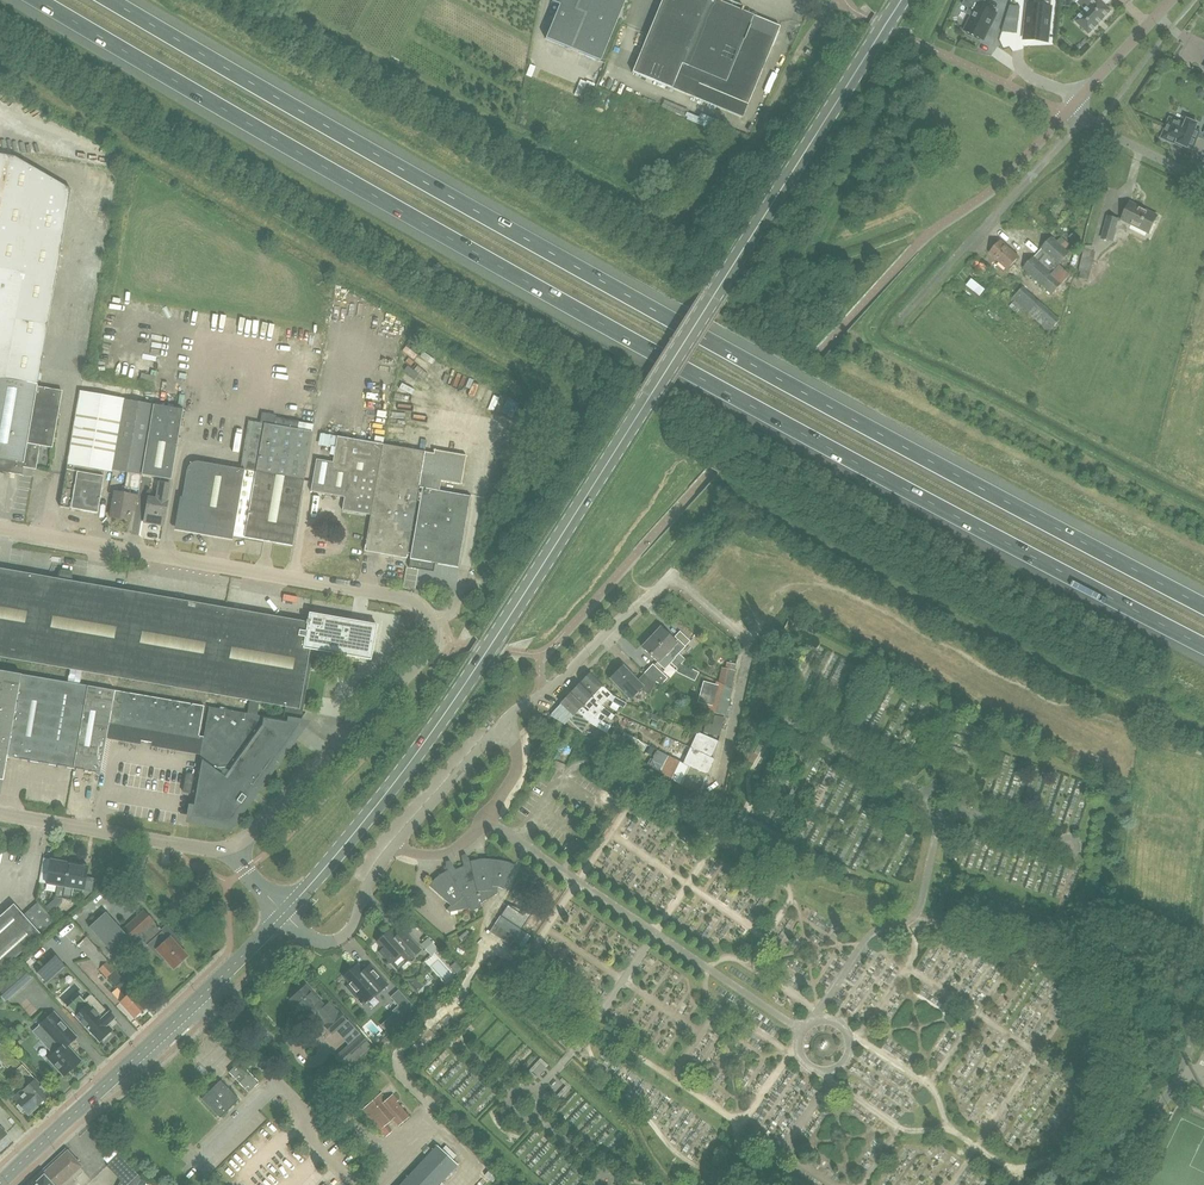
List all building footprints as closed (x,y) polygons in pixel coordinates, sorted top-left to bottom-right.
[(552,1),(560,4),(546,38),(600,61),(626,0),(552,0),(552,1)] [(672,89),(743,118),(780,27),(743,11),(744,7),(727,0),(720,0),(720,2),(716,0),(662,0),(632,72),(672,89)] [(965,30),(984,40),(997,14),(981,6),(984,0),(969,0),(978,4),(972,16),(965,30)] [(1075,21),(1076,22),(1088,33),(1089,34),(1090,33),(1110,12),(1111,12),(1112,11),(1110,10),(1106,5),(1111,0),(1099,0),(1100,1),(1094,8),(1091,5),(1084,11),(1076,20),(1075,21)] [(1028,5),(1025,37),(1048,39),(1051,7),(1028,5)] [(1010,7),(1005,20),(1018,21),(1020,8),(1010,7)] [(586,83),(581,81),(575,96),(587,101),(592,87),(593,87),(594,84),(587,81),(586,83)] [(1203,140),(1203,134),(1199,132),(1200,131),(1170,119),(1162,137),(1174,142),(1174,141),(1181,144),(1180,145),(1181,146),(1182,144),(1188,147),(1188,146),(1192,148),(1197,137),(1203,140)] [(37,387),(72,189),(16,156),(0,153),(0,455),(12,457),(10,470),(22,472),(23,467),(37,387)] [(1108,217),(1102,239),(1112,242),(1116,228),(1128,232),(1131,224),(1149,233),(1155,222),(1158,221),(1157,218),(1158,216),(1130,202),(1120,222),(1118,221),(1118,219),(1108,217)] [(1024,269),(1052,295),(1070,275),(1059,264),(1070,253),(1052,237),(1041,249),(1042,249),(1035,257),(1034,257),(1024,269)] [(1001,240),(989,253),(1008,270),(1019,257),(1001,240)] [(1080,265),(1092,267),(1093,262),(1091,261),(1092,256),(1082,254),(1080,265)] [(1050,332),(1060,320),(1024,288),(1013,300),(1050,332)] [(62,391),(48,389),(37,387),(23,467),(36,469),(40,445),(52,447),(62,391)] [(112,470),(123,400),(80,393),(60,507),(98,513),(105,469),(112,470)] [(147,440),(153,405),(123,400),(112,470),(127,473),(124,489),(138,491),(141,475),(147,440)] [(141,475),(149,477),(170,480),(182,411),(153,405),(147,440),(141,475)] [(293,546),(293,541),(313,426),(276,419),(275,425),(249,421),(240,469),(201,462),(194,462),(193,462),(192,463),(191,463),(190,464),(189,465),(188,466),(188,468),(178,527),(215,534),(216,528),(227,530),(227,532),(228,533),(228,534),(229,534),(230,535),(231,535),(293,546)] [(316,459),(311,491),(344,497),(342,510),(371,515),(383,444),(337,436),(333,462),(316,459)] [(365,545),(364,551),(407,558),(407,556),(411,556),(410,559),(409,568),(434,572),(435,564),(459,568),(471,496),(437,490),(439,480),(461,484),(466,455),(434,450),(433,453),(425,452),(425,451),(383,444),(371,515),(365,545)] [(163,525),(167,501),(170,485),(160,483),(157,500),(148,498),(144,522),(163,525)] [(136,507),(137,502),(138,495),(116,491),(112,516),(129,519),(131,506),(136,507)] [(217,695),(250,700),(248,713),(258,715),(260,702),(286,707),(284,720),(299,722),(300,722),(297,719),(300,716),(297,714),(300,711),(300,709),(309,658),(316,653),(319,651),(371,660),(377,625),(362,622),(361,622),(359,619),(355,621),(309,613),(308,620),(306,620),(306,622),(298,621),(281,618),(263,615),(250,613),(238,610),(225,608),(221,608),(217,607),(139,593),(135,592),(97,586),(72,582),(72,572),(62,570),(58,579),(49,578),(0,569),(0,657),(217,695)] [(661,628),(652,637),(674,657),(681,664),(685,660),(678,654),(679,653),(685,647),(690,641),(680,631),(675,637),(678,640),(676,643),(661,628)] [(652,637),(642,647),(658,662),(664,668),(665,669),(671,663),(677,668),(681,664),(674,657),(652,637)] [(735,664),(727,662),(725,668),(734,670),(735,664)] [(667,678),(664,676),(653,664),(644,673),(652,680),(656,682),(661,685),(667,678)] [(652,680),(644,673),(637,680),(623,666),(621,668),(620,667),(616,671),(617,671),(610,678),(630,699),(640,690),(643,693),(643,692),(650,695),(656,682),(652,680)] [(722,667),(718,685),(731,688),(732,682),(735,670),(734,670),(725,668),(722,667)] [(21,674),(0,670),(0,780),(3,780),(7,757),(21,674)] [(590,673),(581,682),(594,694),(592,696),(602,705),(612,695),(590,673)] [(7,757),(100,773),(106,738),(109,723),(115,690),(21,674),(7,757)] [(579,684),(571,693),(589,710),(588,712),(592,716),(602,722),(605,717),(610,720),(613,715),(602,705),(592,696),(579,684)] [(707,711),(711,712),(724,715),(732,689),(731,688),(718,685),(716,685),(713,695),(710,706),(708,706),(707,711)] [(107,735),(106,738),(201,755),(202,751),(204,739),(199,738),(204,706),(116,690),(110,723),(109,723),(107,735)] [(588,712),(569,694),(561,703),(561,704),(574,716),(577,712),(587,721),(591,723),(599,728),(607,732),(610,727),(602,722),(592,716),(588,712)] [(612,695),(608,699),(624,708),(626,703),(612,695)] [(201,755),(190,815),(228,822),(238,808),(248,795),(247,794),(248,794),(290,736),(300,723),(299,723),(299,722),(284,720),(248,713),(209,707),(204,739),(202,751),(201,755)] [(697,732),(690,748),(701,752),(711,757),(718,741),(697,732)] [(638,741),(635,747),(643,752),(646,746),(638,741)] [(701,752),(693,769),(698,771),(707,776),(715,759),(711,757),(701,752)] [(710,777),(707,776),(698,771),(693,769),(689,767),(680,784),(689,789),(701,797),(710,777)] [(194,775),(186,773),(183,792),(190,793),(194,775)] [(501,860),(494,860),(485,859),(482,859),(479,859),(470,861),(470,862),(466,863),(463,864),(464,866),(455,869),(454,868),(451,869),(448,870),(442,874),(440,875),(435,879),(433,881),(429,886),(445,900),(451,905),(447,910),(450,912),(469,908),(471,912),(481,907),(480,904),(497,894),(498,887),(504,889),(515,865),(508,862),(501,860)] [(63,899),(69,863),(51,860),(46,883),(57,885),(55,897),(63,899)] [(69,863),(63,899),(71,900),(73,888),(83,890),(79,897),(84,898),(93,891),(95,878),(87,877),(88,867),(69,863)] [(38,902),(24,915),(41,935),(55,922),(49,915),(45,910),(38,902)] [(41,935),(24,915),(14,904),(0,917),(0,972),(41,935)] [(154,922),(144,911),(122,930),(106,912),(89,927),(116,957),(139,936),(154,922)] [(522,929),(500,916),(490,932),(511,946),(522,929)] [(157,950),(174,968),(187,956),(179,947),(182,943),(166,926),(162,930),(154,922),(139,936),(145,943),(153,935),(162,945),(157,950)] [(403,930),(397,936),(391,930),(378,941),(384,948),(379,952),(385,959),(388,959),(388,962),(389,963),(398,956),(404,956),(409,961),(421,950),(403,930)] [(429,940),(423,945),(432,954),(438,950),(429,940)] [(55,956),(37,973),(46,983),(65,966),(55,956)] [(455,962),(449,967),(456,974),(462,970),(455,962)] [(107,963),(100,970),(107,978),(108,977),(117,987),(118,987),(124,993),(125,992),(129,995),(127,997),(121,1002),(134,1017),(146,1006),(124,981),(125,980),(116,970),(114,971),(107,963)] [(370,965),(364,971),(358,964),(345,976),(351,983),(346,987),(362,1005),(374,994),(376,995),(388,984),(370,965)] [(0,982),(0,995),(5,1001),(31,978),(20,965),(0,982)] [(306,985),(290,999),(307,1018),(315,1011),(318,1014),(316,1015),(325,1024),(324,1025),(332,1034),(347,1020),(339,1012),(338,1013),(329,1003),(325,1007),(306,985)] [(393,1011),(402,1021),(415,1009),(398,991),(391,997),(399,1006),(393,1011)] [(109,1013),(91,994),(83,1001),(85,1003),(74,1014),(81,1021),(80,1021),(81,1022),(85,1026),(85,1027),(86,1027),(100,1041),(101,1040),(104,1042),(113,1034),(110,1031),(112,1030),(111,1029),(118,1023),(114,1019),(115,1018),(114,1017),(113,1018),(109,1013),(110,1013),(109,1012),(109,1013)] [(78,1039),(64,1024),(54,1013),(33,1032),(42,1041),(45,1038),(55,1050),(54,1051),(56,1052),(49,1059),(64,1076),(79,1062),(79,1059),(69,1047),(78,1039)] [(361,1036),(337,1057),(347,1068),(371,1047),(361,1036)] [(0,1044),(0,1051),(1,1053),(0,1054),(0,1059),(7,1067),(10,1064),(16,1059),(17,1058),(2,1042),(0,1044)] [(229,1072),(249,1093),(259,1083),(239,1062),(229,1072)] [(25,1093),(17,1101),(28,1113),(37,1105),(37,1106),(49,1095),(22,1065),(21,1065),(16,1070),(26,1081),(28,1080),(31,1083),(23,1090),(25,1093)] [(221,1080),(201,1099),(220,1118),(240,1099),(221,1080)] [(363,1109),(387,1136),(392,1132),(386,1125),(393,1118),(396,1122),(397,1121),(400,1125),(409,1117),(397,1103),(399,1101),(393,1094),(387,1100),(381,1093),(363,1109)] [(400,1184),(439,1184),(458,1165),(437,1146),(400,1184)] [(76,1160),(68,1151),(43,1174),(41,1172),(37,1176),(38,1178),(30,1184),(77,1184),(78,1183),(75,1180),(84,1172),(80,1168),(82,1166),(76,1160)] [(141,1178),(119,1154),(107,1166),(120,1181),(118,1184),(137,1184),(141,1178)]
